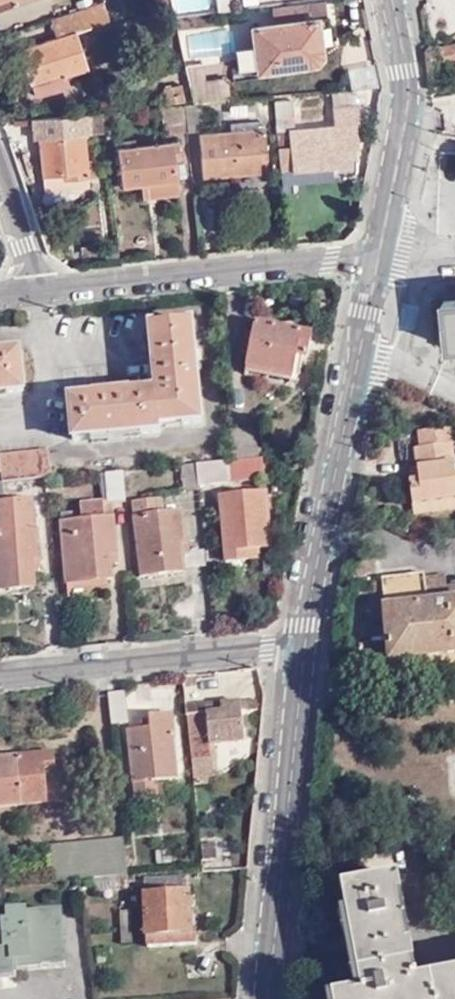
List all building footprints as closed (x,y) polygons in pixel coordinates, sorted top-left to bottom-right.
[(17,3),(16,0),(0,0),(0,9),(17,3)] [(51,16),(58,36),(24,49),(37,91),(67,82),(64,73),(87,66),(77,32),(109,20),(103,0),(98,0),(51,16)] [(322,16),(320,0),(312,0),(265,6),(267,23),(316,17),(322,16)] [(322,16),(316,17),(267,23),(263,23),(250,25),(255,70),(311,63),(318,58),(319,53),(320,46),(334,44),(333,38),(328,38),(325,16),(322,16)] [(444,46),(446,59),(454,57),(454,43),(444,46)] [(219,61),(187,64),(194,102),(203,101),(204,101),(223,100),(219,61)] [(187,64),(183,64),(191,102),(194,102),(187,64)] [(181,97),(179,81),(161,82),(163,98),(181,97)] [(187,103),(190,127),(204,126),(203,101),(194,102),(187,103)] [(187,127),(190,127),(187,103),(184,104),(161,105),(163,122),(187,120),(187,127)] [(334,130),(294,135),(296,171),(348,166),(347,151),(355,150),(353,129),(360,128),(358,107),(332,109),(334,130)] [(91,111),(36,117),(37,139),(44,139),(48,177),(67,176),(67,181),(97,179),(96,163),(90,164),(87,135),(92,134),(91,111)] [(231,119),(232,129),(260,127),(260,117),(231,119)] [(163,129),(187,127),(187,120),(163,122),(163,129)] [(260,127),(232,129),(201,132),(206,176),(261,172),(260,157),(270,157),(266,127),(260,127)] [(296,171),(294,135),(283,136),(286,173),(296,171)] [(180,157),(179,141),(120,145),(123,182),(140,182),(140,196),(180,194),(178,157),(180,157)] [(348,166),(296,171),(298,185),(350,179),(355,176),(358,172),(355,150),(347,151),(348,166)] [(67,176),(48,177),(50,190),(68,189),(67,181),(67,176)] [(445,306),(447,327),(437,328),(438,352),(449,352),(450,355),(454,355),(454,305),(445,306)] [(447,327),(445,306),(435,307),(437,328),(447,327)] [(200,425),(192,324),(150,328),(153,376),(148,377),(148,393),(160,392),(160,400),(144,402),(143,395),(118,397),(118,391),(103,391),(103,398),(70,400),(73,441),(160,435),(160,427),(200,425)] [(311,335),(256,324),(247,365),(298,377),(303,353),(308,354),(311,335)] [(21,351),(0,353),(0,398),(24,396),(21,351)] [(233,464),(260,461),(256,429),(231,431),(233,464)] [(415,433),(418,448),(450,445),(448,429),(415,433)] [(418,448),(413,448),(415,468),(416,481),(410,482),(407,482),(410,506),(454,500),(454,475),(450,445),(418,448)] [(2,483),(50,480),(47,451),(0,456),(0,484),(2,483)] [(262,481),(260,461),(233,464),(195,467),(197,487),(262,481)] [(198,493),(197,487),(195,467),(180,468),(182,494),(198,493)] [(416,481),(415,468),(408,470),(410,482),(416,481)] [(111,504),(126,503),(122,473),(105,475),(106,504),(111,504)] [(33,588),(31,570),(30,558),(37,557),(30,499),(4,502),(2,483),(0,484),(0,590),(33,588)] [(224,564),(248,563),(248,552),(257,552),(269,551),(263,495),(218,500),(224,564)] [(181,577),(179,557),(177,545),(183,544),(179,514),(159,516),(157,500),(133,502),(142,581),(181,577)] [(410,506),(412,516),(454,510),(454,500),(410,506)] [(116,558),(113,519),(103,520),(102,504),(80,506),(81,523),(74,524),(73,516),(61,516),(67,586),(111,583),(109,569),(108,559),(116,558)] [(113,519),(111,504),(106,504),(102,504),(103,520),(113,519)] [(177,545),(179,557),(187,557),(186,544),(183,544),(177,545)] [(248,552),(248,563),(258,562),(257,552),(248,552)] [(30,558),(31,570),(42,569),(42,558),(37,557),(30,558)] [(117,568),(116,558),(108,559),(109,569),(117,568)] [(429,570),(432,598),(454,596),(454,583),(452,584),(451,567),(429,570)] [(429,570),(383,575),(392,657),(454,652),(454,596),(432,598),(429,570)] [(392,657),(393,672),(454,665),(454,652),(392,657)] [(125,692),(111,694),(113,725),(126,724),(125,692)] [(191,758),(213,756),(211,740),(243,737),(239,698),(219,701),(219,707),(214,708),(214,701),(202,702),(203,709),(187,710),(191,758)] [(187,703),(187,710),(203,709),(202,702),(187,703)] [(149,718),(149,724),(149,732),(138,733),(129,733),(134,801),(158,800),(156,782),(177,779),(172,716),(149,718)] [(149,732),(149,724),(139,724),(138,733),(149,732)] [(53,755),(0,760),(0,806),(46,802),(44,770),(54,770),(53,755)] [(213,756),(191,758),(193,776),(215,774),(213,756)] [(142,879),(145,938),(188,935),(185,877),(142,879)] [(420,980),(398,877),(344,888),(364,996),(355,998),(354,994),(335,998),(454,998),(454,973),(420,980)] [(3,990),(2,973),(1,961),(13,960),(13,964),(63,960),(59,916),(23,920),(23,917),(9,918),(9,922),(0,923),(0,990),(3,990)] [(188,935),(145,938),(145,949),(189,947),(189,935),(188,935)] [(1,961),(2,973),(64,969),(63,960),(13,964),(13,960),(1,961)]
